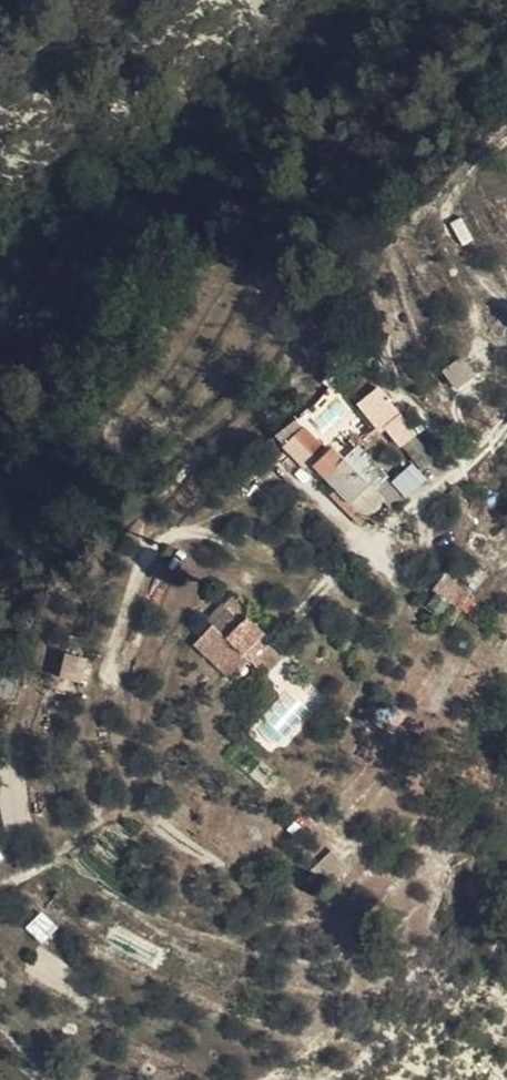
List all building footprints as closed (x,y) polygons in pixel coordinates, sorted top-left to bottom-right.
[(458,245),(472,241),(465,216),(451,220),(458,245)] [(467,357),(442,366),(451,388),(475,379),(467,357)] [(357,401),(398,449),(417,433),(377,384),(357,401)] [(273,439),(300,464),(320,444),(294,418),(273,439)] [(370,489),(404,460),(378,427),(361,440),(352,428),(333,444),(354,469),(370,489)] [(415,473),(404,460),(370,489),(380,501),(415,473)] [(365,493),(370,489),(354,469),(349,474),(365,493)] [(272,634),(282,625),(274,614),(258,596),(256,594),(236,612),(265,642),(272,634)] [(282,625),(294,612),(286,603),(274,614),(282,625)] [(248,659),(265,642),(236,612),(220,627),(248,659)] [(299,617),(294,612),(282,625),(272,634),(277,640),(299,617)] [(100,663),(107,640),(84,633),(78,656),(100,663)] [(66,652),(58,675),(83,684),(91,661),(66,652)] [(26,822),(21,790),(0,794),(0,809),(3,826),(26,822)] [(337,881),(345,865),(324,854),(316,871),(337,881)] [(42,910),(24,927),(40,945),(59,928),(42,910)]
